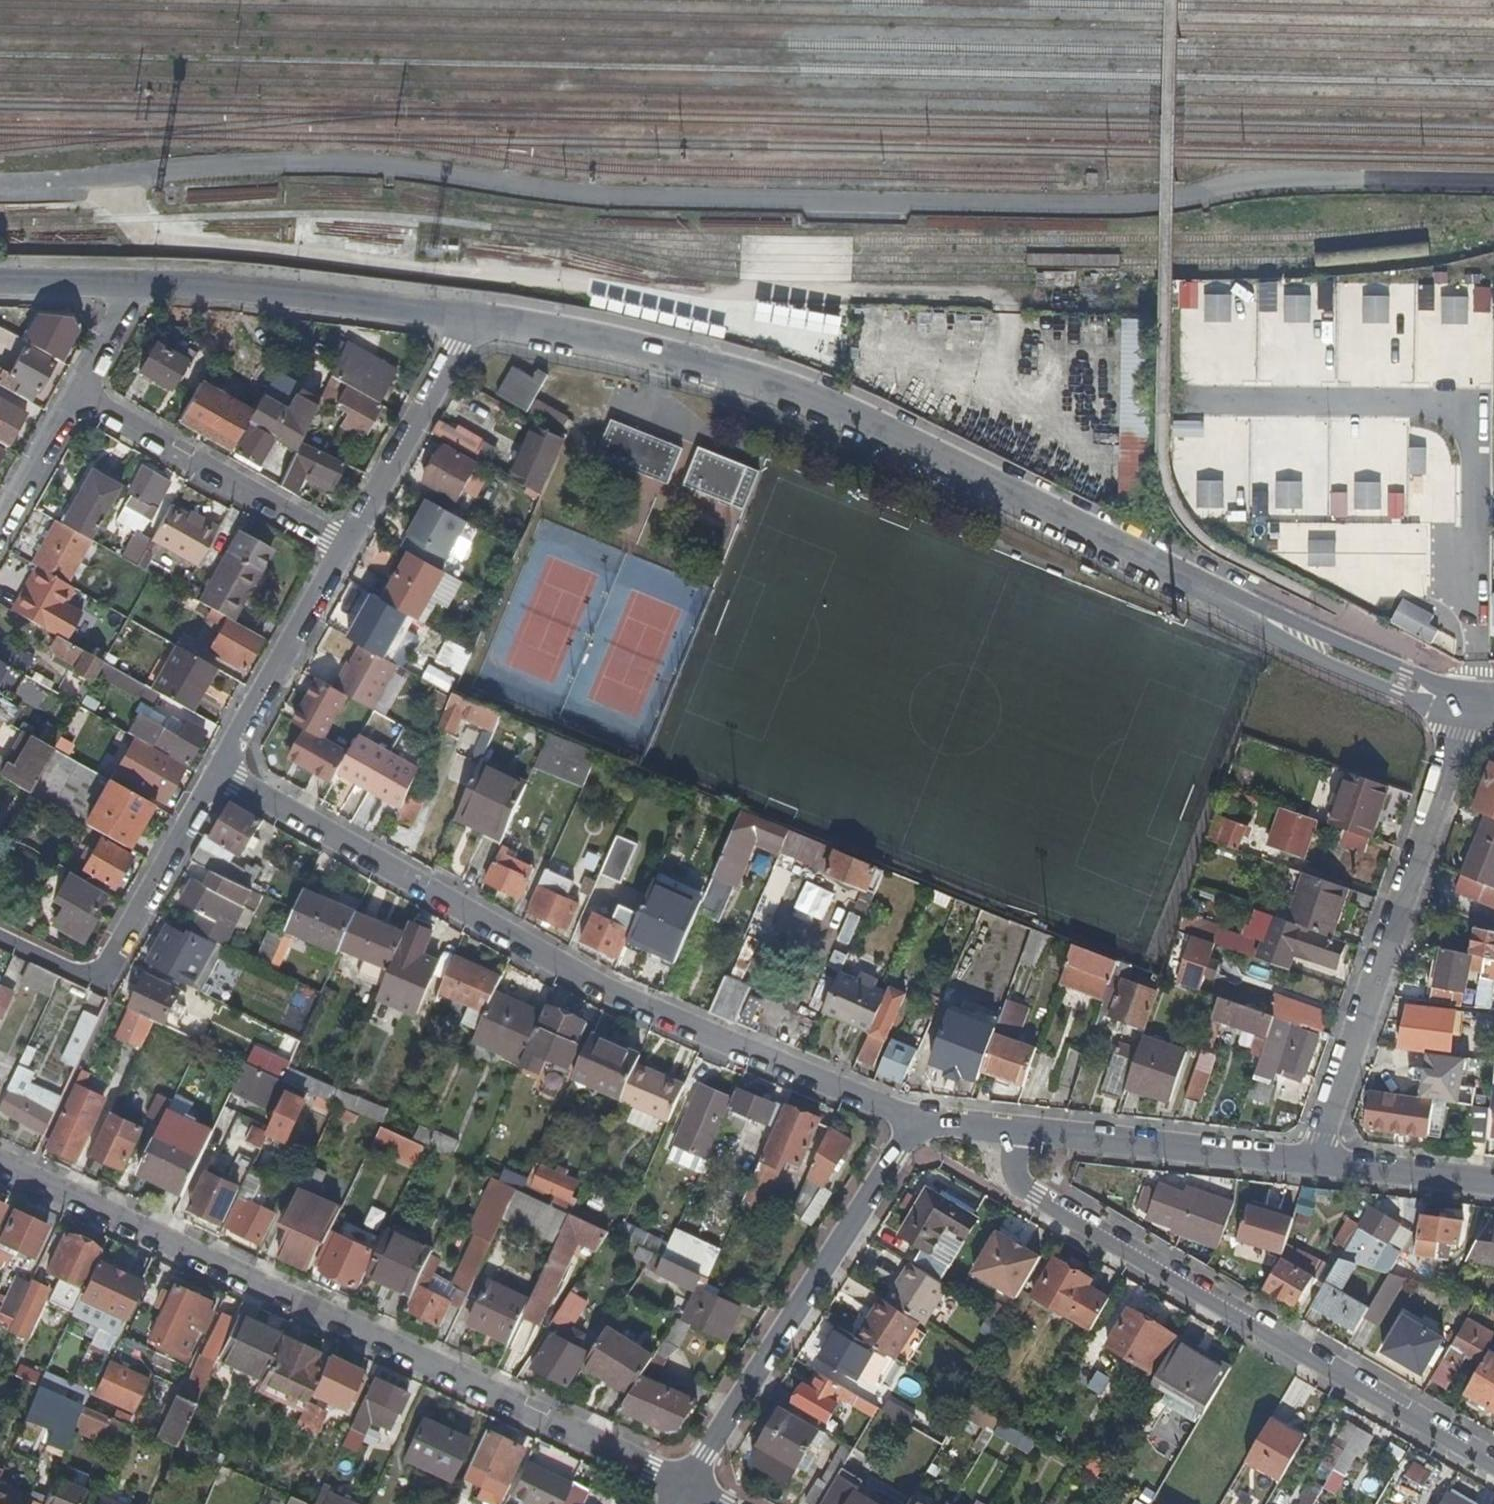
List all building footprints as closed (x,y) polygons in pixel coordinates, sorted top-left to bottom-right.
[(1199,284),(1182,284),(1182,310),(1199,310),(1199,284)] [(1435,287),(1419,287),(1419,313),(1436,313),(1435,287)] [(1490,288),(1473,289),(1473,314),(1490,314),(1490,288)] [(1231,297),(1205,297),(1204,325),(1231,325),(1231,297)] [(1311,298),(1285,297),(1284,325),(1311,325),(1311,298)] [(1389,298),(1363,297),(1363,325),(1389,325),(1389,298)] [(1468,299),(1441,299),(1441,327),(1468,327),(1468,299)] [(26,315),(14,336),(24,342),(34,325),(37,321),(26,315)] [(1118,323),(1115,516),(1143,530),(1148,324),(1118,323)] [(34,325),(24,342),(50,356),(60,338),(34,325)] [(173,342),(167,353),(185,363),(191,352),(173,342)] [(345,343),(336,361),(329,376),(346,386),(376,403),(394,371),(345,343)] [(169,391),(185,363),(167,353),(154,346),(139,374),(169,391)] [(0,373),(0,385),(30,402),(52,363),(24,348),(8,376),(1,372),(0,373)] [(532,380),(510,368),(495,395),(526,413),(547,377),(537,371),(532,380)] [(320,396),(335,405),(346,386),(329,376),(320,396)] [(252,411),(200,381),(178,422),(230,451),(245,423),(252,411)] [(346,386),(335,405),(348,412),(340,426),(359,437),(378,405),(376,403),(346,386)] [(272,437),(295,450),(300,440),(318,400),(298,389),(286,411),(260,396),(252,411),(245,423),(250,426),(234,453),(256,465),(272,437)] [(5,446),(24,413),(0,400),(0,443),(5,446)] [(566,419),(536,402),(530,413),(560,430),(566,419)] [(680,447),(610,419),(596,454),(666,483),(680,447)] [(455,431),(437,421),(430,433),(475,458),(483,443),(484,440),(458,426),(455,431)] [(1204,440),(1204,423),(1179,423),(1178,439),(1204,440)] [(540,429),(517,481),(539,494),(563,440),(540,429)] [(294,495),(303,476),(306,470),(333,482),(343,461),(300,440),(295,450),(279,487),(294,495)] [(483,443),(475,458),(489,465),(496,451),(483,443)] [(758,469),(697,445),(682,484),(743,508),(758,469)] [(477,464),(443,446),(423,484),(456,502),(477,464)] [(1426,450),(1410,450),(1410,476),(1426,476),(1426,450)] [(149,520),(169,482),(142,467),(126,495),(129,497),(116,519),(136,531),(141,534),(149,520)] [(306,470),(303,476),(330,489),(333,482),(306,470)] [(89,471),(60,523),(89,540),(119,487),(89,471)] [(1224,484),(1198,484),(1197,511),(1224,512),(1224,484)] [(1302,484),(1275,484),(1275,512),(1302,512),(1302,484)] [(1381,485),(1355,485),(1355,513),(1381,513),(1381,485)] [(1269,493),(1252,493),(1252,519),(1269,519),(1269,493)] [(1348,495),(1332,495),(1332,521),(1348,521),(1348,495)] [(463,520),(428,500),(409,534),(444,553),(463,520)] [(150,541),(196,567),(216,532),(188,516),(170,506),(151,539),(150,541)] [(188,516),(216,532),(219,527),(191,511),(188,516)] [(56,521),(31,564),(37,567),(65,583),(89,540),(60,523),(56,521)] [(240,530),(199,603),(226,618),(232,622),(273,549),(240,530)] [(136,531),(121,558),(136,566),(150,541),(151,539),(141,534),(136,531)] [(1336,569),(1337,542),(1309,542),(1308,568),(1336,569)] [(444,572),(409,553),(382,601),(402,612),(418,621),(430,599),(443,606),(457,580),(444,572)] [(37,567),(12,611),(56,635),(60,638),(66,641),(81,615),(63,605),(73,588),(65,583),(37,567)] [(89,571),(78,591),(100,604),(112,584),(89,571)] [(375,624),(379,617),(346,598),(331,625),(349,636),(348,637),(347,639),(359,646),(380,657),(393,634),(375,624)] [(1403,599),(1390,622),(1432,645),(1440,630),(1429,624),(1434,616),(1403,599)] [(416,640),(425,625),(418,621),(402,612),(393,627),(416,640)] [(242,669),(260,637),(232,622),(226,618),(208,650),(242,669)] [(134,644),(117,635),(102,661),(102,662),(110,666),(121,648),(128,653),(134,644)] [(91,681),(102,662),(102,661),(66,641),(60,638),(52,653),(58,656),(55,662),(91,681)] [(24,675),(33,660),(0,641),(0,661),(24,675)] [(174,645),(149,689),(152,690),(182,708),(199,679),(203,682),(212,666),(174,645)] [(341,673),(333,688),(347,696),(372,710),(395,665),(380,657),(359,646),(349,664),(343,674),(341,673)] [(145,702),(152,690),(149,689),(118,671),(112,683),(145,702)] [(445,676),(439,689),(451,695),(452,693),(457,682),(445,676)] [(199,679),(182,708),(187,710),(203,682),(199,679)] [(323,738),(347,696),(333,688),(318,679),(294,721),(305,728),(289,756),(333,781),(339,770),(349,753),(323,738)] [(470,761),(479,764),(481,758),(500,713),(452,693),(451,695),(438,725),(457,733),(463,718),(488,729),(487,734),(482,732),(470,761)] [(85,695),(79,706),(92,714),(98,702),(85,695)] [(7,723),(15,709),(0,701),(0,719),(7,723)] [(184,764),(203,731),(186,721),(185,723),(172,716),(164,729),(154,723),(144,741),(184,764)] [(53,745),(65,753),(80,731),(68,723),(53,745)] [(0,773),(0,777),(28,793),(52,749),(53,748),(24,732),(6,762),(0,773)] [(540,752),(588,771),(596,752),(548,733),(540,752)] [(339,770),(403,806),(407,797),(418,770),(358,736),(349,753),(339,770)] [(162,802),(181,767),(162,756),(163,754),(153,748),(129,792),(139,798),(143,792),(162,802)] [(50,805),(74,762),(52,749),(28,793),(50,805)] [(479,764),(497,772),(499,766),(481,758),(479,764)] [(74,762),(50,805),(84,825),(109,781),(74,762)] [(486,824),(484,830),(502,838),(526,783),(497,772),(479,764),(458,813),(486,824)] [(1474,811),(1486,816),(1493,819),(1493,765),(1492,764),(1474,811)] [(1331,823),(1330,825),(1344,830),(1370,838),(1371,839),(1380,811),(1389,787),(1348,773),(1340,796),(1331,823)] [(109,781),(84,825),(123,847),(148,803),(139,798),(129,792),(109,781)] [(1252,804),(1254,799),(1224,789),(1222,795),(1252,804)] [(1325,821),(1331,823),(1340,796),(1335,794),(1325,821)] [(395,826),(408,832),(421,803),(407,797),(403,806),(395,826)] [(211,838),(222,844),(236,853),(241,856),(260,822),(234,806),(234,804),(230,806),(211,838)] [(1303,858),(1316,820),(1281,808),(1268,846),(1303,858)] [(759,838),(782,848),(789,831),(741,811),(703,900),(698,912),(716,920),(732,884),(738,887),(759,838)] [(1380,811),(1371,839),(1377,841),(1387,813),(1380,811)] [(455,818),(484,830),(486,824),(458,813),(455,818)] [(1245,826),(1215,816),(1207,842),(1236,852),(1245,826)] [(1463,877),(1493,889),(1493,819),(1486,816),(1463,877)] [(402,845),(408,832),(395,826),(389,839),(402,845)] [(1365,852),(1370,838),(1344,830),(1340,844),(1365,852)] [(838,853),(839,851),(789,831),(782,848),(779,853),(864,889),(855,908),(866,912),(883,872),(838,853)] [(211,838),(205,834),(190,861),(208,870),(215,856),(222,844),(211,838)] [(636,844),(616,835),(600,874),(620,883),(636,844)] [(129,856),(99,839),(80,872),(110,889),(129,856)] [(222,844),(215,856),(230,863),(236,853),(222,844)] [(512,859),(515,853),(503,847),(486,883),(520,899),(534,870),(512,859)] [(215,856),(208,870),(212,871),(247,889),(261,869),(254,866),(252,869),(247,866),(245,871),(230,863),(215,856)] [(573,882),(545,870),(537,888),(540,889),(529,914),(567,929),(577,905),(566,900),(573,882)] [(224,947),(233,927),(250,890),(247,889),(212,871),(205,886),(192,879),(180,903),(200,914),(194,933),(224,947)] [(92,911),(103,893),(67,873),(51,899),(60,904),(50,921),(55,924),(54,927),(79,942),(96,913),(92,911)] [(1304,875),(1289,922),(1313,930),(1332,936),(1338,918),(1335,917),(1345,888),(1304,875)] [(1463,877),(1461,876),(1455,891),(1493,907),(1493,889),(1463,877)] [(581,892),(590,896),(596,883),(587,879),(581,892)] [(632,931),(628,938),(677,960),(698,912),(703,900),(655,879),(636,921),(632,931)] [(250,890),(233,927),(244,932),(262,896),(250,890)] [(355,914),(302,891),(293,911),(285,930),(338,953),(341,947),(355,914)] [(947,909),(952,898),(933,891),(929,901),(947,909)] [(1002,933),(1007,920),(981,910),(975,923),(1002,933)] [(617,912),(613,922),(632,931),(636,921),(617,912)] [(356,975),(381,985),(389,968),(398,947),(404,933),(355,913),(355,914),(341,947),(364,957),(356,975)] [(582,941),(619,958),(628,938),(632,931),(613,922),(594,913),(582,941)] [(1218,927),(1184,915),(1178,932),(1212,944),(1218,927)] [(413,917),(411,922),(431,930),(432,926),(413,917)] [(1311,935),(1313,930),(1289,922),(1273,917),(1259,959),(1287,969),(1293,950),(1337,965),(1344,946),(1311,935)] [(420,956),(431,930),(411,922),(400,948),(398,947),(389,968),(381,985),(377,994),(399,1003),(397,1006),(415,1014),(428,986),(410,978),(419,957),(420,956)] [(177,979),(176,980),(187,985),(190,977),(181,972),(197,943),(167,926),(146,963),(177,979)] [(1471,955),(1493,960),(1493,933),(1477,929),(1471,955)] [(1037,965),(1048,936),(1031,930),(1020,960),(1037,965)] [(269,932),(255,962),(269,969),(275,956),(282,938),(269,932)] [(1198,989),(1212,944),(1178,932),(1174,945),(1188,949),(1178,982),(1198,989)] [(289,938),(283,935),(282,938),(275,956),(280,958),(289,938)] [(1058,985),(1099,999),(1104,983),(1110,984),(1117,962),(1071,945),(1058,985)] [(1471,955),(1468,954),(1438,948),(1429,1002),(1459,1006),(1465,969),(1480,972),(1475,1006),(1489,1007),(1493,983),(1493,960),(1471,955)] [(462,1023),(477,1029),(493,994),(500,977),(453,957),(438,991),(470,1005),(462,1023)] [(1100,1012),(1146,1028),(1158,993),(1149,990),(1153,976),(1133,968),(1117,962),(1110,984),(1104,1001),(1100,1012)] [(22,985),(51,998),(61,977),(32,964),(22,985)] [(174,1003),(180,991),(146,975),(130,1008),(164,1024),(169,1013),(180,1018),(185,1007),(174,1003)] [(856,983),(838,975),(821,1012),(870,1033),(886,996),(873,990),(876,984),(859,976),(856,983)] [(1149,990),(1158,993),(1163,979),(1153,976),(1149,990)] [(749,988),(724,977),(708,1013),(733,1024),(749,988)] [(287,1000),(312,1013),(320,994),(295,982),(287,1000)] [(1104,983),(1099,999),(1104,1001),(1110,984),(1104,983)] [(0,986),(0,1017),(1,1017),(12,992),(0,986)] [(870,1033),(884,1039),(903,999),(888,993),(886,996),(870,1033)] [(473,1039),(521,1061),(539,1020),(512,1008),(514,1003),(493,994),(477,1029),(473,1039)] [(1299,1025),(1320,1032),(1327,1012),(1277,996),(1270,1016),(1274,1017),(1299,1025)] [(1250,1055),(1259,1059),(1261,1054),(1267,1037),(1274,1017),(1270,1016),(1218,998),(1202,1046),(1212,1049),(1221,1022),(1257,1035),(1250,1055)] [(920,1016),(931,1020),(938,1003),(928,999),(920,1016)] [(980,1071),(1023,1086),(1036,1048),(1014,1040),(1025,1009),(1005,1002),(991,1040),(980,1071)] [(585,1023),(545,1005),(539,1020),(521,1061),(520,1063),(538,1072),(545,1057),(567,1066),(585,1023)] [(1449,1056),(1454,1010),(1407,1005),(1399,1049),(1426,1053),(1449,1056)] [(117,1037),(141,1049),(154,1021),(130,1010),(117,1037)] [(1267,1037),(1278,1040),(1292,1045),(1298,1029),(1299,1025),(1274,1017),(1267,1037)] [(64,1059),(76,1064),(94,1026),(82,1020),(64,1059)] [(917,1051),(933,1058),(945,1026),(931,1020),(917,1051)] [(931,1063),(977,1081),(980,1071),(991,1040),(946,1023),(945,1026),(933,1058),(931,1063)] [(1269,1070),(1276,1073),(1279,1065),(1304,1074),(1318,1036),(1298,1029),(1292,1045),(1286,1062),(1272,1057),(1261,1054),(1259,1059),(1246,1097),(1265,1103),(1272,1082),(1265,1079),(1269,1070)] [(872,1068),(884,1039),(870,1033),(857,1061),(872,1068)] [(280,1044),(296,1052),(300,1041),(285,1034),(280,1044)] [(630,1050),(591,1034),(572,1077),(594,1086),(620,1098),(635,1064),(639,1054),(630,1050)] [(1261,1054),(1272,1057),(1278,1040),(1267,1037),(1261,1054)] [(1127,1086),(1154,1096),(1171,1102),(1187,1053),(1143,1038),(1139,1049),(1135,1060),(1127,1086)] [(876,1072),(901,1082),(915,1050),(890,1039),(876,1072)] [(1278,1040),(1272,1057),(1286,1062),(1292,1045),(1278,1040)] [(1103,1093),(1122,1099),(1125,1091),(1127,1086),(1135,1060),(1139,1049),(1120,1043),(1103,1093)] [(36,1048),(29,1045),(8,1090),(13,1093),(3,1114),(44,1135),(62,1095),(32,1081),(37,1070),(28,1066),(36,1048)] [(249,1049),(244,1061),(267,1071),(272,1059),(249,1049)] [(1426,1053),(1420,1098),(1472,1106),(1473,1089),(1460,1086),(1463,1058),(1449,1056),(1426,1053)] [(1208,1061),(1198,1058),(1193,1071),(1204,1074),(1208,1061)] [(232,1090),(278,1111),(287,1091),(290,1085),(283,1081),(245,1063),(232,1090)] [(619,1101),(668,1122),(683,1087),(651,1073),(652,1071),(635,1064),(620,1098),(619,1101)] [(1279,1065),(1276,1073),(1302,1081),(1304,1074),(1279,1065)] [(651,1073),(683,1087),(686,1080),(654,1066),(652,1071),(651,1073)] [(335,1092),(287,1070),(283,1081),(290,1085),(314,1095),(330,1103),(335,1092)] [(1209,1076),(1204,1074),(1193,1071),(1184,1098),(1200,1103),(1209,1076)] [(674,1144),(706,1159),(732,1099),(700,1085),(674,1144)] [(1152,1100),(1154,1096),(1127,1086),(1125,1091),(1152,1100)] [(766,1125),(775,1105),(738,1089),(729,1109),(766,1125)] [(66,1113),(49,1149),(78,1162),(104,1105),(73,1091),(63,1112),(66,1113)] [(305,1099),(287,1091),(278,1111),(268,1132),(286,1140),(305,1099)] [(341,1091),(335,1105),(378,1125),(385,1111),(341,1091)] [(1370,1093),(1365,1126),(1426,1135),(1430,1102),(1370,1093)] [(310,1103),(331,1113),(335,1105),(330,1103),(314,1095),(310,1103)] [(149,1120),(160,1124),(167,1110),(171,1101),(159,1096),(149,1120)] [(818,1120),(784,1106),(764,1152),(752,1180),(737,1215),(755,1223),(785,1156),(800,1163),(818,1120)] [(1469,1134),(1473,1134),(1484,1135),(1487,1108),(1472,1106),(1469,1134)] [(212,1133),(167,1110),(160,1124),(139,1172),(184,1193),(212,1133)] [(49,1149),(66,1113),(63,1112),(46,1148),(49,1149)] [(142,1128),(111,1114),(108,1120),(92,1155),(123,1169),(142,1128)] [(419,1127),(412,1141),(426,1147),(432,1133),(419,1127)] [(851,1140),(829,1127),(792,1211),(803,1217),(851,1140)] [(435,1133),(428,1147),(449,1156),(455,1142),(435,1133)] [(1473,1134),(1471,1153),(1484,1155),(1486,1135),(1484,1135),(1473,1134)] [(731,1171),(752,1180),(764,1152),(743,1143),(731,1171)] [(576,1181),(534,1162),(521,1191),(527,1194),(532,1183),(555,1193),(550,1205),(569,1213),(573,1205),(575,1199),(570,1197),(576,1181)] [(325,1175),(307,1166),(281,1221),(291,1226),(279,1253),(310,1268),(323,1241),(326,1242),(331,1232),(341,1210),(315,1197),(325,1175)] [(239,1187),(207,1172),(190,1208),(201,1213),(211,1218),(223,1223),(239,1187)] [(261,1178),(249,1172),(240,1190),(253,1196),(261,1178)] [(465,1263),(455,1285),(457,1286),(469,1291),(504,1214),(516,1189),(494,1179),(470,1231),(476,1234),(463,1262),(465,1263)] [(532,1183),(527,1194),(550,1205),(555,1193),(532,1183)] [(1149,1216),(1177,1225),(1183,1228),(1181,1234),(1219,1248),(1235,1202),(1188,1187),(1184,1197),(1159,1188),(1158,1191),(1150,1189),(1146,1187),(1145,1187),(1137,1208),(1150,1213),(1149,1216)] [(504,1214),(560,1239),(571,1214),(569,1213),(550,1205),(527,1194),(521,1191),(516,1189),(504,1214)] [(930,1189),(902,1232),(931,1252),(947,1227),(967,1238),(979,1219),(975,1217),(930,1189)] [(273,1211),(238,1195),(223,1226),(258,1243),(273,1211)] [(600,1216),(573,1205),(569,1213),(571,1214),(596,1226),(600,1216)] [(1293,1217),(1247,1205),(1238,1241),(1284,1253),(1293,1217)] [(1389,1242),(1399,1223),(1372,1208),(1342,1258),(1358,1263),(1363,1265),(1373,1268),(1389,1273),(1397,1259),(1401,1252),(1392,1248),(1391,1250),(1386,1248),(1389,1242)] [(12,1209),(0,1234),(0,1237),(33,1253),(46,1225),(12,1209)] [(211,1218),(201,1213),(199,1219),(209,1224),(211,1218)] [(576,1240),(597,1250),(609,1232),(596,1226),(571,1214),(560,1239),(533,1299),(525,1316),(538,1322),(576,1240)] [(1463,1221),(1424,1215),(1419,1253),(1441,1256),(1442,1240),(1461,1242),(1463,1221)] [(1346,1248),(1359,1225),(1345,1216),(1331,1240),(1346,1248)] [(1175,1232),(1181,1234),(1183,1228),(1177,1225),(1175,1232)] [(951,1264),(967,1238),(947,1227),(931,1252),(951,1264)] [(1485,1227),(1467,1259),(1493,1264),(1493,1259),(1493,1228),(1485,1227)] [(432,1250),(388,1229),(367,1273),(384,1281),(385,1277),(414,1290),(432,1250)] [(634,1230),(629,1241),(639,1246),(653,1253),(658,1241),(634,1230)] [(1017,1296),(1041,1256),(997,1230),(973,1270),(1017,1296)] [(374,1251),(331,1232),(326,1242),(317,1262),(324,1265),(323,1269),(358,1286),(374,1251)] [(48,1298),(72,1310),(94,1262),(97,1256),(100,1250),(63,1234),(45,1272),(57,1278),(48,1298)] [(633,1258),(647,1264),(654,1253),(653,1253),(639,1246),(633,1258)] [(645,1268),(656,1274),(664,1258),(663,1257),(654,1253),(647,1264),(645,1268)] [(142,1277),(97,1256),(94,1262),(140,1282),(142,1277)] [(664,1258),(656,1274),(693,1291),(698,1281),(701,1275),(664,1258)] [(1033,1295),(1091,1329),(1110,1297),(1089,1284),(1091,1280),(1054,1258),(1033,1295)] [(1265,1288),(1300,1308),(1317,1278),(1283,1258),(1265,1288)] [(1341,1291),(1358,1263),(1342,1258),(1340,1258),(1314,1304),(1352,1326),(1357,1329),(1362,1321),(1370,1308),(1341,1291)] [(1401,1260),(1397,1259),(1389,1273),(1404,1278),(1421,1284),(1427,1267),(1401,1259),(1401,1260)] [(125,1314),(140,1282),(94,1262),(72,1310),(91,1318),(95,1310),(100,1312),(103,1305),(110,1308),(125,1314)] [(902,1278),(887,1301),(917,1320),(922,1324),(946,1285),(909,1262),(899,1277),(902,1278)] [(439,1324),(451,1300),(426,1288),(433,1274),(436,1267),(427,1263),(406,1309),(439,1324)] [(14,1315),(31,1279),(17,1272),(0,1308),(14,1315)] [(1377,1326),(1404,1278),(1389,1273),(1370,1308),(1362,1321),(1377,1326)] [(426,1288),(451,1300),(457,1286),(455,1285),(433,1274),(426,1288)] [(701,1275),(698,1281),(704,1284),(706,1284),(708,1278),(701,1275)] [(385,1277),(384,1281),(412,1294),(414,1290),(385,1277)] [(899,1277),(885,1300),(887,1301),(902,1278),(899,1277)] [(47,1286),(31,1279),(14,1315),(8,1329),(20,1334),(25,1322),(30,1324),(47,1286)] [(471,1321),(513,1342),(525,1316),(533,1299),(490,1279),(471,1321)] [(172,1285),(165,1282),(161,1292),(167,1295),(172,1285)] [(704,1284),(701,1291),(715,1297),(718,1290),(706,1284),(704,1284)] [(156,1348),(164,1351),(190,1293),(172,1285),(167,1295),(161,1292),(154,1307),(161,1310),(147,1338),(158,1343),(156,1348)] [(457,1286),(451,1300),(462,1305),(469,1291),(457,1286)] [(696,1288),(681,1321),(691,1326),(723,1341),(738,1308),(715,1297),(701,1291),(696,1288)] [(580,1298),(570,1292),(554,1318),(564,1324),(580,1298)] [(208,1302),(190,1293),(164,1351),(186,1361),(188,1356),(183,1355),(196,1326),(203,1329),(210,1314),(203,1311),(208,1302)] [(214,1330),(218,1332),(226,1335),(235,1315),(242,1300),(230,1294),(214,1330)] [(881,1297),(856,1336),(874,1346),(894,1358),(917,1320),(887,1301),(885,1300),(881,1297)] [(1129,1308),(1107,1345),(1145,1368),(1168,1331),(1129,1308)] [(1423,1374),(1444,1337),(1404,1314),(1383,1351),(1423,1374)] [(216,1356),(262,1377),(281,1335),(235,1315),(226,1335),(217,1353),(216,1356)] [(1466,1352),(1480,1360),(1493,1335),(1493,1333),(1469,1319),(1454,1344),(1466,1352)] [(678,1347),(691,1326),(681,1321),(678,1320),(665,1340),(678,1347)] [(623,1325),(617,1334),(647,1354),(650,1350),(637,1341),(640,1336),(623,1325)] [(855,1376),(874,1346),(856,1336),(839,1326),(822,1356),(855,1376)] [(1354,1335),(1357,1329),(1352,1326),(1349,1331),(1354,1335)] [(617,1334),(607,1328),(585,1361),(603,1373),(632,1392),(641,1377),(645,1371),(654,1358),(647,1354),(617,1334)] [(569,1340),(554,1332),(532,1367),(567,1385),(589,1350),(578,1344),(584,1332),(575,1329),(569,1340)] [(210,1350),(217,1353),(226,1335),(218,1332),(210,1350)] [(258,1386),(303,1408),(306,1401),(323,1363),(312,1358),(315,1351),(281,1335),(262,1377),(258,1386)] [(665,1359),(670,1361),(678,1347),(665,1340),(657,1353),(665,1359)] [(1151,1384),(1203,1414),(1231,1366),(1211,1354),(1208,1359),(1177,1341),(1151,1384)] [(1454,1344),(1452,1343),(1432,1379),(1446,1387),(1466,1352),(1454,1344)] [(1464,1393),(1493,1411),(1493,1355),(1488,1352),(1482,1362),(1464,1393)] [(665,1359),(657,1353),(654,1358),(645,1371),(650,1374),(653,1369),(657,1371),(665,1359)] [(172,1402),(146,1391),(129,1426),(175,1445),(214,1361),(200,1355),(183,1392),(178,1390),(172,1402)] [(328,1356),(311,1393),(344,1408),(361,1371),(328,1356)] [(94,1395),(132,1411),(146,1379),(108,1363),(94,1395)] [(794,1400),(824,1418),(828,1420),(838,1402),(837,1401),(840,1396),(873,1415),(878,1406),(818,1371),(809,1385),(804,1382),(794,1400)] [(600,1378),(630,1396),(632,1392),(603,1373),(600,1378)] [(696,1402),(641,1377),(632,1392),(630,1396),(621,1410),(668,1432),(677,1432),(696,1402)] [(362,1434),(368,1420),(373,1409),(395,1419),(406,1394),(374,1379),(366,1397),(364,1396),(348,1433),(353,1435),(355,1431),(362,1434)] [(47,1442),(65,1450),(74,1428),(84,1406),(38,1385),(23,1418),(52,1430),(47,1442)] [(906,1428),(914,1412),(885,1399),(878,1415),(906,1428)] [(794,1400),(789,1410),(819,1427),(824,1418),(794,1400)] [(320,1408),(306,1401),(303,1408),(295,1424),(309,1430),(320,1408)] [(981,1421),(996,1430),(1001,1420),(968,1402),(961,1414),(979,1424),(981,1421)] [(74,1428),(120,1447),(129,1426),(84,1406),(74,1428)] [(815,1433),(819,1427),(789,1410),(782,1406),(759,1444),(762,1446),(753,1462),(787,1482),(796,1467),(805,1472),(819,1448),(810,1443),(815,1433)] [(373,1409),(368,1420),(390,1430),(395,1419),(373,1409)] [(468,1439),(422,1418),(404,1459),(449,1480),(468,1439)] [(1281,1480),(1305,1438),(1271,1418),(1246,1460),(1281,1480)] [(995,1431),(1030,1452),(1036,1441),(1028,1436),(1001,1420),(996,1430),(995,1431)] [(1315,1473),(1327,1480),(1334,1469),(1357,1428),(1358,1427),(1346,1420),(1315,1473)] [(1334,1469),(1344,1475),(1354,1457),(1358,1459),(1371,1437),(1357,1428),(1334,1469)] [(515,1445),(485,1431),(469,1465),(486,1474),(485,1477),(506,1486),(517,1462),(509,1458),(515,1445)] [(819,1448),(824,1438),(815,1433),(810,1443),(819,1448)] [(808,1503),(821,1503),(846,1461),(854,1448),(843,1442),(821,1481),(818,1479),(804,1502),(808,1503)] [(509,1458),(517,1462),(523,1449),(515,1445),(509,1458)] [(1095,1453),(1085,1470),(1097,1477),(1107,1459),(1095,1453)] [(40,1503),(42,1503),(54,1476),(59,1464),(47,1459),(30,1500),(40,1503)] [(846,1461),(821,1503),(879,1503),(872,1500),(870,1503),(854,1494),(866,1473),(846,1461)] [(525,1463),(509,1496),(525,1503),(560,1503),(570,1484),(525,1463)] [(1443,1480),(1413,1463),(1389,1503),(1429,1503),(1443,1480)] [(1344,1475),(1334,1469),(1327,1480),(1317,1497),(1330,1503),(1331,1503),(1347,1476),(1344,1475)] [(54,1476),(42,1503),(83,1503),(88,1490),(54,1476)] [(571,1480),(570,1484),(560,1503),(580,1503),(588,1488),(571,1480)] [(322,1485),(314,1503),(352,1503),(327,1493),(330,1488),(322,1485)] [(0,1487),(0,1503),(8,1503),(13,1492),(0,1487)] [(1453,1489),(1449,1494),(1466,1503),(1478,1503),(1479,1503),(1453,1489)] [(1449,1494),(1444,1503),(1466,1503),(1449,1494)]
